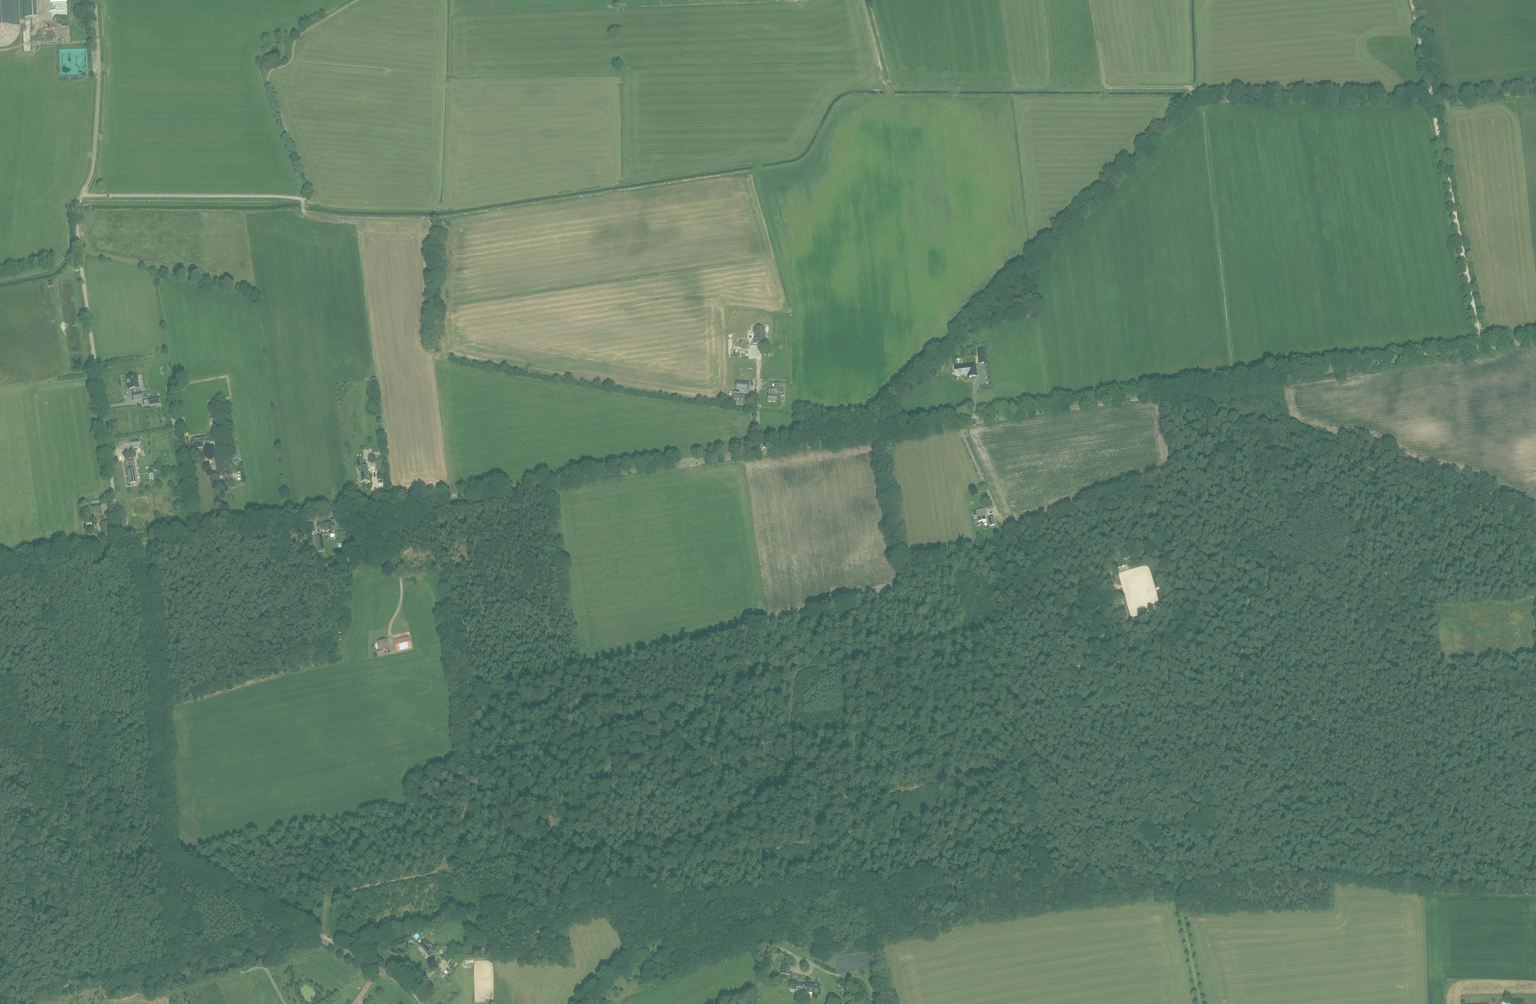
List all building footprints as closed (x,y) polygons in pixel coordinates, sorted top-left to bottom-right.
[(6,47),(11,44),(16,39),(19,33),(20,27),(18,0),(0,0),(0,47),(6,47)] [(25,18),(36,17),(35,0),(24,0),(25,18)] [(86,48),(57,49),(59,74),(63,74),(61,52),(86,50),(86,48)] [(765,343),(765,328),(754,328),(754,343),(765,343)] [(747,355),(747,342),(738,342),(738,355),(747,355)] [(978,350),(979,359),(986,358),(984,349),(978,350)] [(975,363),(955,366),(956,376),(964,375),(963,372),(967,371),(968,377),(977,376),(975,363)] [(136,376),(126,377),(127,381),(126,381),(126,384),(127,384),(128,389),(133,388),(134,393),(132,393),(133,400),(142,399),(141,392),(138,393),(137,388),(138,388),(136,376)] [(736,381),(736,389),(748,390),(749,382),(736,381)] [(157,386),(160,392),(165,389),(163,383),(157,386)] [(768,394),(767,401),(776,402),(777,395),(776,395),(777,392),(780,392),(780,384),(774,383),(774,389),(771,389),(771,394),(768,394)] [(142,389),(146,395),(151,392),(148,386),(142,389)] [(159,404),(158,397),(148,398),(149,405),(159,404)] [(194,448),(206,447),(205,437),(193,439),(194,443),(193,443),(194,448)] [(219,474),(227,472),(230,471),(227,456),(224,457),(222,448),(214,450),(219,474)] [(238,448),(231,449),(232,459),(239,459),(238,448)] [(362,482),(366,481),(366,480),(367,480),(367,481),(369,481),(367,467),(364,467),(363,459),(357,460),(358,469),(358,473),(360,473),(362,482)] [(127,470),(129,483),(137,482),(135,468),(127,470)] [(985,509),(972,512),(973,516),(976,515),(978,522),(987,519),(985,513),(986,512),(985,509)] [(108,521),(100,522),(102,534),(110,533),(108,521)] [(333,527),(332,522),(324,523),(324,525),(321,525),(320,526),(320,530),(322,531),(325,530),(325,531),(328,531),(329,535),(336,534),(335,527),(333,527)] [(324,549),(322,535),(316,536),(318,550),(324,549)] [(400,604),(398,596),(389,599),(386,588),(380,589),(384,607),(391,605),(392,608),(397,607),(397,605),(400,604)] [(420,626),(434,621),(428,606),(415,611),(420,626)] [(423,644),(437,643),(437,636),(423,637),(423,644)] [(387,640),(377,642),(379,650),(376,651),(377,655),(385,654),(384,651),(389,650),(387,640)] [(1207,818),(1206,812),(1198,814),(1198,816),(1194,817),(1194,820),(1207,818)] [(426,940),(420,946),(427,953),(426,954),(432,960),(438,954),(436,952),(440,948),(436,944),(433,947),(426,940)] [(485,945),(476,945),(476,953),(485,953),(485,945)] [(452,959),(453,957),(450,953),(448,954),(443,958),(447,963),(452,959)] [(781,973),(788,974),(790,965),(783,964),(781,973)] [(798,981),(791,980),(790,988),(796,989),(795,992),(802,994),(803,991),(818,993),(819,985),(798,981)]
